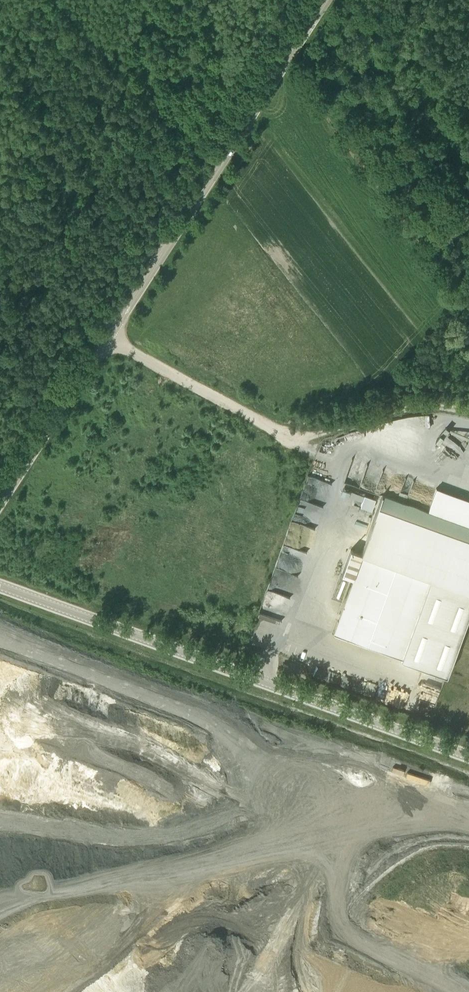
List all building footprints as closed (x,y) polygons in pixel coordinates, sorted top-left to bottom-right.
[(448,427),(439,440),(457,452),(468,455),(468,433),(448,427)] [(308,474),(288,544),(309,550),(313,535),(315,535),(321,512),(325,513),(333,482),(324,479),(325,477),(318,475),(318,476),(308,474)] [(333,633),(446,674),(468,612),(468,525),(383,494),(362,553),(350,549),(341,575),(353,579),(333,633)] [(364,494),(362,499),(361,505),(372,509),(375,497),(364,494)] [(461,797),(468,799),(468,791),(463,789),(461,797)]
